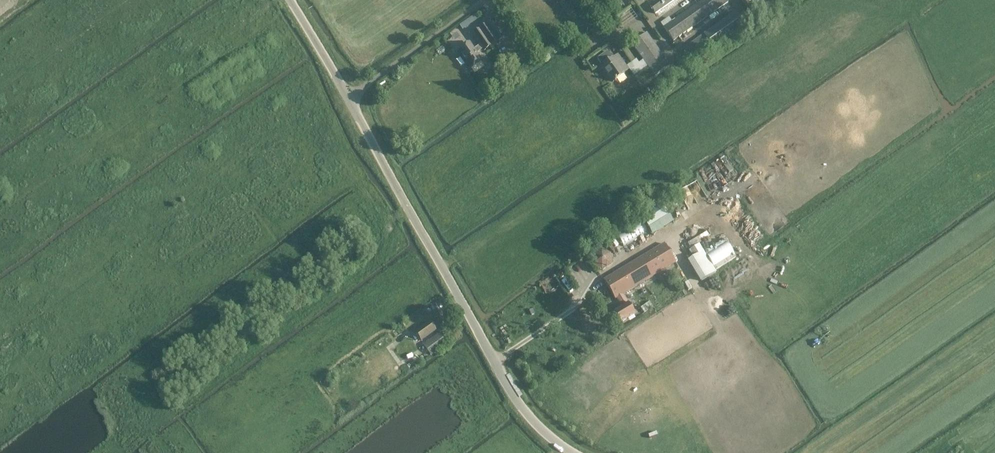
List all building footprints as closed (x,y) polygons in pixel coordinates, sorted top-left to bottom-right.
[(649,6),(655,14),(675,0),(657,0),(649,6)] [(729,1),(728,0),(702,0),(664,26),(673,40),(729,1)] [(772,0),(741,0),(751,14),(772,0)] [(695,37),(732,13),(727,5),(708,18),(711,23),(698,32),(697,30),(702,27),(700,23),(690,30),(695,37)] [(736,11),(704,34),(715,49),(746,27),(736,11)] [(493,19),(470,34),(479,46),(481,50),(483,52),(505,36),(493,19)] [(647,65),(654,76),(669,65),(647,33),(631,44),(643,59),(647,65)] [(469,42),(457,51),(470,70),(482,61),(476,53),(481,50),(479,46),(473,49),(469,42)] [(628,70),(621,60),(618,55),(612,59),(612,58),(601,66),(612,82),(623,74),(622,74),(628,70)] [(520,73),(532,65),(526,57),(514,65),(520,73)] [(633,75),(647,65),(643,59),(638,63),(636,59),(626,66),(633,75)] [(643,211),(653,225),(662,219),(652,205),(643,211)] [(635,315),(628,303),(622,294),(674,263),(664,244),(603,280),(614,298),(615,298),(621,307),(613,312),(620,324),(635,315)] [(716,272),(699,244),(690,249),(695,255),(687,260),(701,282),(716,272)] [(612,262),(604,269),(608,274),(616,268),(612,262)] [(431,321),(416,332),(422,342),(438,331),(431,321)] [(440,334),(424,345),(432,356),(448,344),(440,334)]
